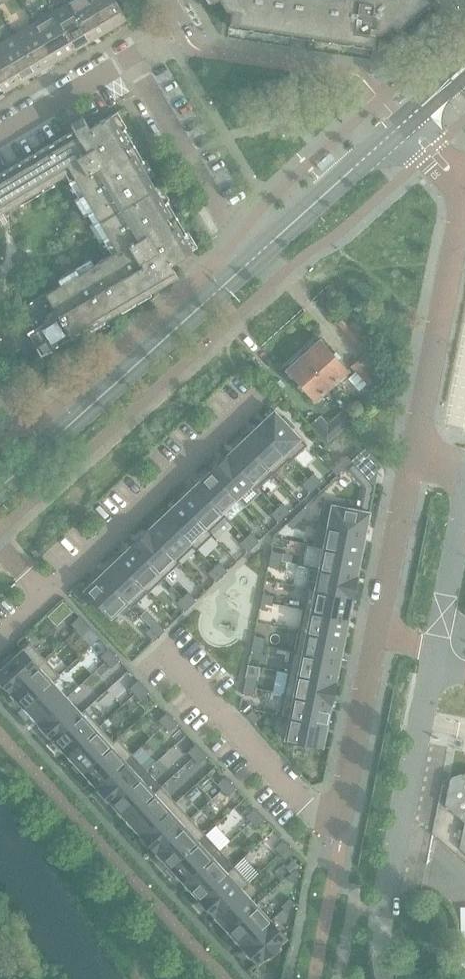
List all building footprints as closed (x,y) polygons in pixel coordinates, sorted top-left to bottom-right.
[(91,0),(74,0),(69,3),(90,38),(107,28),(91,0)] [(115,0),(91,0),(107,28),(125,17),(115,0)] [(429,2),(427,0),(220,0),(225,9),(231,10),(229,26),(250,29),(304,37),(372,47),(374,31),(380,32),(390,23),(397,31),(429,2)] [(90,38),(69,3),(51,13),(72,48),(90,38)] [(72,48),(51,13),(34,24),(55,59),(72,48)] [(55,59),(34,24),(17,34),(38,69),(55,59)] [(17,34),(0,44),(0,47),(19,80),(38,69),(17,34)] [(0,47),(0,86),(2,90),(19,80),(0,47)] [(139,163),(143,161),(124,127),(120,130),(110,114),(93,125),(90,120),(87,122),(83,116),(70,123),(74,130),(0,173),(0,211),(6,208),(18,201),(21,205),(35,196),(54,185),(52,181),(65,173),(78,195),(74,197),(84,214),(89,212),(93,219),(89,222),(99,239),(103,236),(111,249),(78,269),(77,267),(57,278),(60,283),(14,311),(40,355),(89,326),(87,324),(100,316),(102,318),(135,299),(133,296),(147,288),(148,291),(176,274),(170,263),(191,251),(182,235),(186,233),(166,200),(162,202),(139,163)] [(348,369),(338,358),(320,338),(315,342),(314,340),(305,349),(306,350),(303,353),(330,385),(348,369)] [(330,385),(303,353),(299,357),(298,355),(288,364),(290,365),(286,369),(314,400),(330,385)] [(392,370),(377,353),(366,363),(360,357),(351,365),(375,391),(395,373),(392,370)] [(273,409),(257,425),(288,458),(288,459),(289,461),(290,460),(307,444),(291,428),(294,426),(285,416),(282,419),(273,409)] [(319,414),(309,423),(326,442),(345,426),(352,420),(346,412),(344,409),(327,424),(319,414)] [(257,425),(241,440),(268,468),(267,468),(272,474),(273,473),(288,459),(288,458),(257,425)] [(241,440),(226,455),(252,483),(257,477),(267,468),(268,468),(241,440)] [(364,448),(351,459),(374,484),(378,462),(364,447),(364,448)] [(226,455),(210,469),(236,497),(252,483),(226,455)] [(353,464),(347,470),(363,487),(358,509),(365,510),(367,510),(372,485),(353,464)] [(210,469),(194,484),(221,512),(236,497),(210,469)] [(313,472),(307,478),(315,487),(321,481),(313,472)] [(307,478),(301,483),(309,492),(315,487),(307,478)] [(194,484),(178,499),(205,527),(206,526),(221,512),(194,484)] [(171,506),(163,514),(193,545),(192,546),(195,550),(196,549),(212,534),(212,533),(206,526),(205,527),(178,499),(171,506)] [(282,502),(276,508),(284,516),(290,511),(282,502)] [(327,525),(364,533),(369,511),(368,510),(367,510),(365,510),(358,509),(356,508),(357,505),(344,502),(344,504),(343,506),(331,503),(327,525)] [(304,506),(295,514),(300,520),(309,512),(304,506)] [(276,508),(270,513),(278,522),(284,516),(276,508)] [(163,514),(147,529),(177,560),(178,559),(182,555),(188,550),(192,546),(193,545),(163,514)] [(295,514),(286,523),(291,529),(300,520),(295,514)] [(313,545),(313,546),(322,547),(360,554),(364,533),(327,525),(317,523),(317,524),(313,545)] [(147,529),(131,544),(163,577),(176,565),(179,562),(179,561),(178,559),(177,560),(147,529)] [(250,532),(244,537),(253,546),(259,540),(250,532)] [(244,537),(238,543),(247,552),(253,546),(244,537)] [(131,544),(116,558),(147,592),(163,577),(131,544)] [(322,547),(318,568),(356,575),(360,554),(322,547)] [(270,550),(269,558),(281,560),(282,552),(270,550)] [(116,558),(100,573),(127,601),(128,603),(131,607),(147,592),(116,558)] [(269,558),(267,566),(279,568),(281,560),(269,558)] [(219,561),(213,567),(221,576),(227,570),(219,561)] [(213,567),(207,572),(215,581),(221,576),(213,567)] [(314,588),(314,589),(352,597),(356,575),(318,568),(314,586),(314,588)] [(100,573),(84,589),(92,598),(90,601),(99,610),(101,607),(102,608),(110,617),(125,603),(127,601),(100,573)] [(307,588),(303,609),(348,618),(352,597),(314,589),(314,588),(309,587),(307,587),(307,588)] [(187,591),(181,597),(190,605),(196,600),(187,591)] [(262,592),(260,600),(272,603),(274,595),(262,592)] [(181,597),(175,602),(184,611),(190,605),(181,597)] [(260,600),(258,608),(270,611),(272,603),(260,600)] [(303,609),(298,630),(343,639),(348,618),(303,609)] [(78,616),(70,623),(75,629),(84,621),(79,615),(78,616)] [(84,621),(75,629),(81,635),(90,627),(84,621)] [(156,621),(150,626),(159,635),(164,630),(156,621)] [(150,626),(144,632),(153,641),(159,635),(150,626)] [(294,650),(294,651),(339,660),(343,639),(298,630),(294,650)] [(253,635),(252,643),(264,645),(265,637),(253,635)] [(0,668),(0,681),(9,691),(44,658),(29,641),(22,648),(13,657),(10,654),(1,663),(3,665),(0,668)] [(252,643),(250,651),(262,653),(264,645),(252,643)] [(108,647),(99,655),(105,661),(114,653),(108,647)] [(292,651),(288,672),(335,681),(339,660),(294,651),(294,650),(292,650),(292,651)] [(114,653),(105,661),(110,667),(119,659),(114,653)] [(44,658),(9,691),(23,707),(52,681),(53,681),(60,675),(59,674),(44,658)] [(288,672),(283,693),(331,703),(335,681),(288,672)] [(245,677),(243,685),(255,687),(257,679),(245,677)] [(137,679),(128,687),(134,693),(143,685),(137,679)] [(52,681),(23,707),(38,723),(67,697),(53,681),(52,681)] [(143,685),(134,693),(139,699),(148,691),(143,685)] [(243,685),(241,693),(253,695),(255,687),(243,685)] [(279,714),(279,715),(288,717),(289,716),(326,724),(331,703),(283,693),(279,714)] [(67,697),(38,723),(53,738),(81,712),(80,712),(71,701),(67,697)] [(81,712),(53,738),(67,754),(99,725),(85,709),(84,708),(80,712),(81,712)] [(252,709),(245,714),(254,723),(260,718),(252,709)] [(166,711),(157,719),(163,725),(172,717),(166,711)] [(286,730),(284,738),(295,740),(297,741),(296,744),(308,746),(309,743),(322,746),(326,724),(289,716),(288,717),(286,730)] [(172,717),(163,725),(168,731),(177,723),(172,717)] [(99,725),(67,754),(75,763),(73,765),(79,772),(81,770),(82,770),(114,741),(113,740),(99,725)] [(114,741),(82,770),(92,781),(96,786),(132,754),(117,738),(117,737),(113,740),(114,741)] [(196,743),(187,751),(192,757),(201,749),(196,743)] [(201,749),(192,757),(198,763),(207,755),(201,749)] [(132,754),(96,786),(111,802),(146,770),(132,754)] [(146,770),(111,802),(125,818),(161,786),(146,770)] [(449,778),(444,804),(464,821),(459,847),(464,853),(464,772),(449,778)] [(225,775),(216,783),(221,789),(230,781),(225,775)] [(230,781),(221,789),(227,795),(236,787),(230,781)] [(161,786),(125,818),(140,834),(176,802),(161,786)] [(176,802),(140,834),(155,850),(190,818),(176,802)] [(254,807),(245,815),(250,821),(259,813),(254,807)] [(259,813),(250,821),(256,827),(265,819),(259,813)] [(190,818),(155,850),(170,866),(205,834),(194,822),(190,818)] [(170,866),(167,869),(173,875),(176,873),(184,882),(219,849),(205,834),(170,866)] [(283,839),(274,847),(279,853),(288,845),(283,839)] [(288,845),(279,853),(285,859),(294,851),(288,845)] [(219,849),(184,882),(198,898),(234,865),(219,849)] [(234,865),(198,898),(213,914),(241,888),(242,889),(249,882),(248,881),(234,865)] [(295,868),(286,876),(291,882),(300,874),(295,868)] [(241,888),(213,914),(227,930),(256,904),(242,889),(241,888)] [(289,897),(280,905),(283,908),(285,911),(295,903),(289,897)] [(256,904),(227,930),(242,946),(270,920),(256,904)] [(270,920),(242,946),(257,962),(267,954),(270,958),(280,949),(276,945),(286,936),(270,920)]
